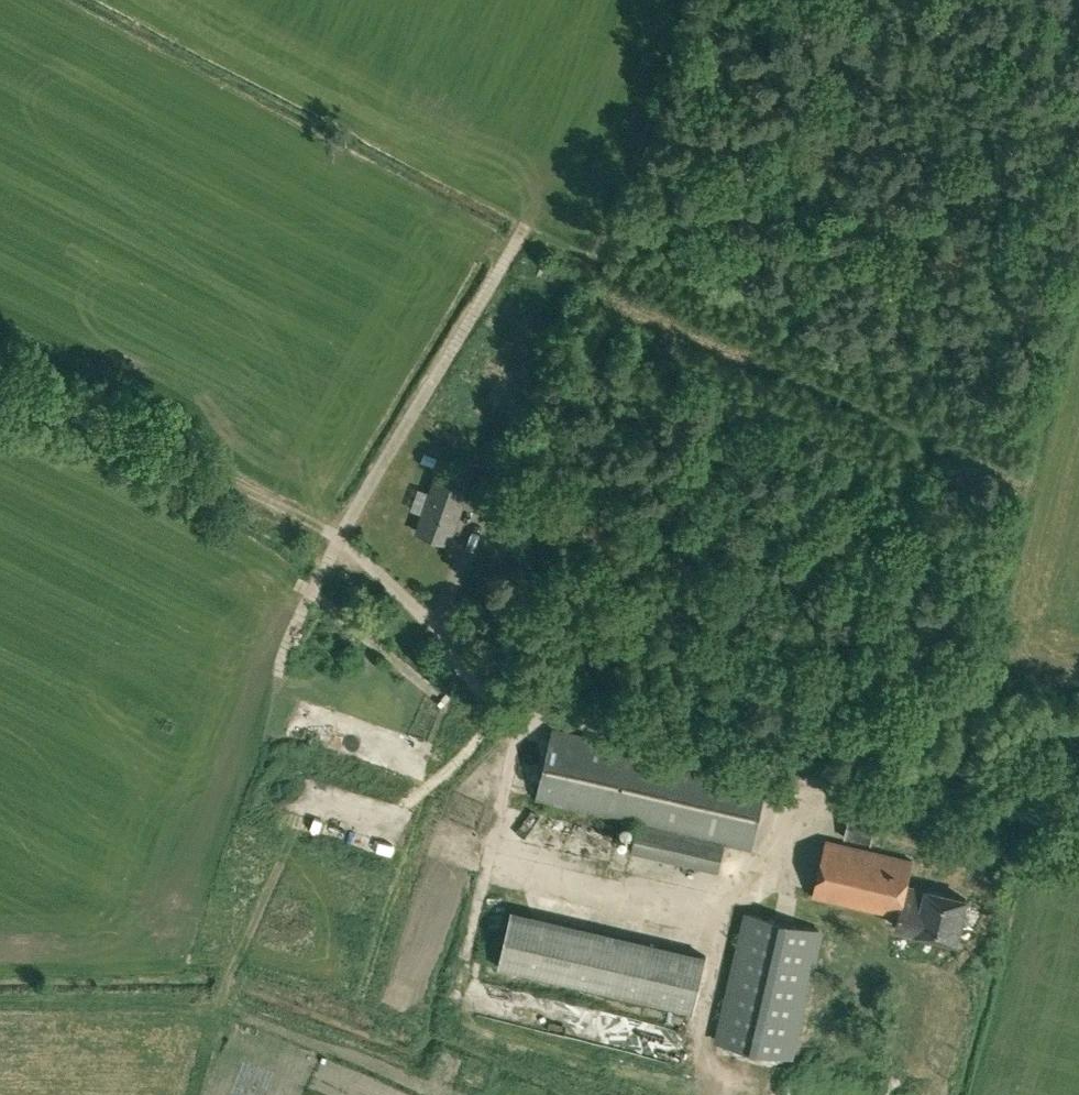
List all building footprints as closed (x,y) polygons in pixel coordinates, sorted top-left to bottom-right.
[(465,507),(482,513),(494,517),(504,489),(506,481),(476,471),(473,478),(471,478),(467,489),(435,479),(414,533),(450,547),(465,507)] [(766,779),(745,774),(746,772),(553,727),(536,799),(638,823),(632,854),(695,868),(695,867),(716,872),(723,843),(750,849),(766,779)] [(871,844),(878,816),(852,810),(845,837),(871,844)] [(956,940),(966,897),(927,889),(925,898),(904,894),(912,859),(827,839),(814,895),(898,915),(896,925),(918,930),(918,931),(956,940)] [(694,1010),(707,956),(512,910),(499,964),(694,1010)] [(822,931),(743,913),(713,1043),(792,1061),(822,931)] [(484,1005),(545,1023),(552,998),(491,981),(484,1005)]
